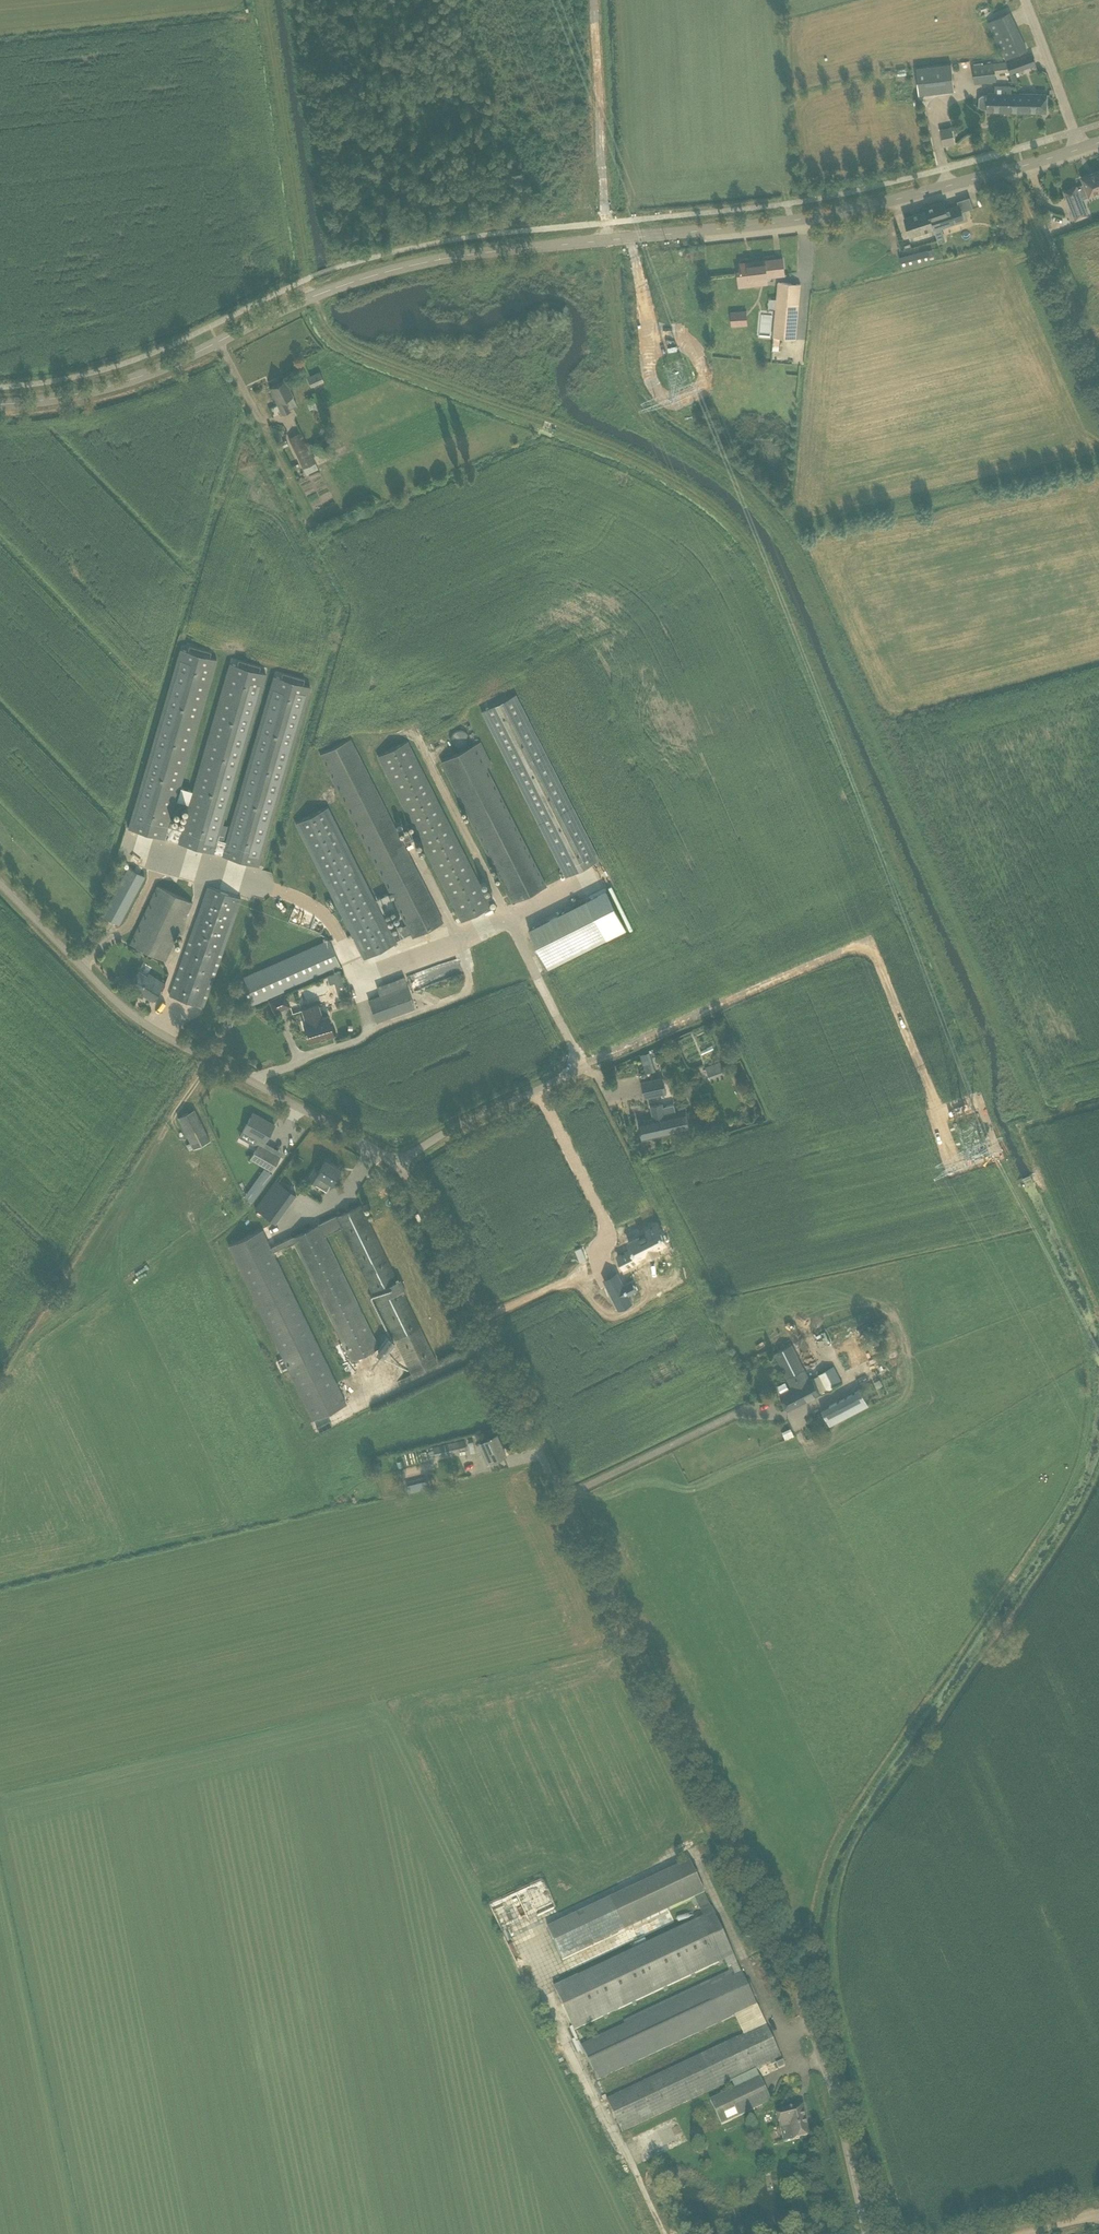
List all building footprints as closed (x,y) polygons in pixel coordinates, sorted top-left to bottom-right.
[(1009,12),(987,22),(1005,60),(1027,50),(1009,12)] [(1032,54),(1007,63),(1011,73),(1036,64),(1032,54)] [(950,63),(915,68),(918,94),(953,90),(950,63)] [(996,82),(994,63),(972,65),(974,84),(996,82)] [(1016,111),(1016,93),(1011,93),(1011,86),(1002,85),(1001,93),(995,93),(987,93),(987,95),(982,95),(979,97),(979,106),(982,108),(987,108),(987,110),(1016,111)] [(1016,93),(1016,111),(1046,112),(1046,94),(1016,93)] [(951,126),(940,129),(943,146),(955,143),(951,126)] [(1098,193),(1098,170),(1081,177),(1084,184),(1076,187),(1076,186),(1064,191),(1075,219),(1087,214),(1081,199),(1088,196),(1089,197),(1098,193)] [(928,210),(934,229),(939,243),(939,242),(945,240),(940,226),(939,221),(948,218),(950,223),(964,219),(959,205),(946,209),(943,201),(926,207),(928,211),(928,210)] [(910,236),(934,229),(928,210),(928,211),(904,218),(908,228),(910,236)] [(1011,227),(1004,224),(999,234),(1006,238),(1011,227)] [(899,257),(901,268),(935,260),(932,249),(899,257)] [(737,272),(739,283),(739,284),(759,282),(758,277),(785,274),(783,258),(739,263),(740,272),(737,272)] [(779,351),(780,337),(796,339),(801,285),(778,282),(773,337),(772,350),(779,351)] [(747,310),(730,311),(731,326),(748,325),(747,310)] [(306,378),(311,387),(324,381),(319,372),(306,378)] [(291,411),(289,409),(297,405),(292,396),(293,395),(285,380),(269,387),(283,415),(291,411)] [(316,462),(311,452),(319,448),(316,441),(308,446),(301,431),(288,437),(303,468),(316,462)] [(165,838),(178,842),(181,828),(168,825),(216,660),(209,657),(211,652),(189,645),(187,651),(180,649),(128,828),(165,839),(165,838)] [(180,786),(176,800),(188,804),(181,828),(178,842),(177,843),(214,853),(214,852),(222,855),(225,841),(218,839),(266,674),(258,672),(260,666),(238,660),(236,665),(229,663),(192,790),(180,786)] [(273,676),(225,841),(222,855),(221,855),(258,866),(310,687),(303,685),(304,679),(282,673),(281,678),(273,676)] [(597,858),(515,694),(481,711),(563,876),(597,858)] [(327,806),(294,823),(363,959),(396,943),(395,941),(410,933),(412,938),(443,922),(419,875),(404,845),(419,837),(459,916),(458,916),(460,919),(461,919),(462,921),(490,907),(485,897),(407,740),(377,755),(415,830),(401,837),(363,762),(350,738),(320,754),(332,778),(384,880),(390,893),(393,898),(405,924),(390,932),(327,806)] [(481,742),(474,745),(440,762),(511,902),(532,891),(544,885),(485,767),(492,764),(481,742)] [(142,881),(144,877),(128,868),(126,872),(107,906),(102,916),(118,925),(123,915),(142,881)] [(165,960),(169,950),(192,901),(158,885),(130,944),(165,960)] [(241,898),(234,895),(211,887),(207,886),(189,938),(173,985),(170,995),(203,1007),(206,997),(222,950),(241,898)] [(607,891),(529,930),(549,968),(626,929),(607,891)] [(387,893),(376,899),(382,912),(394,906),(390,899),(393,898),(390,893),(388,894),(387,893)] [(247,983),(241,986),(249,1005),(339,966),(329,941),(327,942),(244,977),(247,983)] [(453,975),(462,973),(459,959),(409,973),(413,988),(439,981),(437,977),(452,973),(453,975)] [(140,992),(152,1000),(163,982),(148,973),(147,976),(138,970),(129,984),(140,991),(140,992)] [(341,970),(326,974),(329,984),(334,982),(344,979),(341,970)] [(415,1008),(404,976),(376,986),(379,996),(368,1000),(376,1022),(415,1008)] [(274,1013),(290,1006),(284,993),(268,1000),(274,1013)] [(318,1005),(302,1010),(305,1020),(307,1020),(307,1022),(303,1023),(305,1031),(305,1033),(306,1033),(309,1042),(334,1035),(328,1016),(322,1017),(318,1005)] [(651,1051),(641,1053),(646,1073),(656,1071),(651,1051)] [(710,1079),(725,1074),(720,1061),(705,1067),(710,1079)] [(666,1093),(663,1076),(640,1080),(644,1097),(666,1093)] [(639,1122),(643,1139),(688,1129),(684,1111),(665,1115),(663,1103),(650,1106),(653,1119),(639,1122)] [(194,1109),(178,1117),(193,1148),(210,1140),(194,1109)] [(243,1130),(239,1137),(256,1146),(249,1158),(271,1170),(278,1156),(261,1146),(263,1142),(264,1142),(269,1134),(274,1125),(253,1113),(247,1122),(243,1130)] [(308,1178),(307,1179),(326,1191),(332,1180),(332,1181),(339,1169),(325,1160),(319,1170),(314,1167),(308,1178)] [(271,1174),(268,1171),(248,1199),(252,1202),(271,1174)] [(255,1208),(275,1223),(296,1194),(275,1179),(255,1208)] [(264,1229),(233,1242),(308,1421),(344,1406),(279,1252),(299,1244),(348,1361),(378,1348),(380,1353),(399,1345),(411,1374),(434,1365),(367,1203),(270,1244),(264,1229)] [(632,1250),(618,1257),(624,1270),(639,1263),(637,1259),(646,1255),(648,1258),(658,1253),(656,1249),(666,1245),(657,1226),(647,1231),(648,1234),(629,1244),(632,1250)] [(620,1279),(608,1286),(620,1310),(632,1304),(620,1279)] [(865,1334),(835,1345),(844,1370),(871,1361),(865,1345),(869,1343),(865,1334)] [(803,1339),(792,1345),(791,1344),(784,1348),(775,1353),(793,1388),(780,1395),(788,1410),(820,1393),(812,1378),(809,1379),(802,1365),(813,1360),(803,1339)] [(818,1375),(826,1390),(841,1382),(834,1367),(818,1375)] [(413,1374),(398,1381),(401,1388),(416,1381),(413,1374)] [(828,1421),(830,1426),(869,1406),(861,1389),(822,1409),(823,1412),(828,1421)] [(823,1412),(816,1415),(821,1424),(828,1421),(823,1412)] [(506,1454),(497,1434),(478,1443),(487,1463),(506,1454)] [(465,1440),(434,1447),(436,1456),(467,1449),(466,1447),(465,1440)] [(411,1484),(413,1491),(429,1486),(427,1479),(411,1484)] [(690,1862),(548,1929),(562,1961),(695,1899),(701,1911),(702,1911),(705,1919),(557,1988),(576,2029),(724,1960),(728,1968),(731,1966),(737,1963),(733,1955),(714,1915),(713,1915),(704,1895),(705,1895),(690,1862)] [(490,1904),(503,1933),(557,1911),(545,1881),(490,1904)] [(734,1974),(583,2045),(599,2078),(736,2013),(745,2034),(607,2099),(623,2132),(676,2106),(764,2065),(774,2060),(778,2068),(785,2065),(740,1971),(737,1963),(731,1966),(734,1974)] [(710,2101),(721,2125),(772,2101),(760,2077),(710,2101)] [(776,2111),(784,2142),(799,2138),(810,2135),(806,2120),(807,2120),(803,2105),(793,2107),(776,2111)] [(644,2160),(688,2142),(677,2117),(634,2135),(644,2160)]
